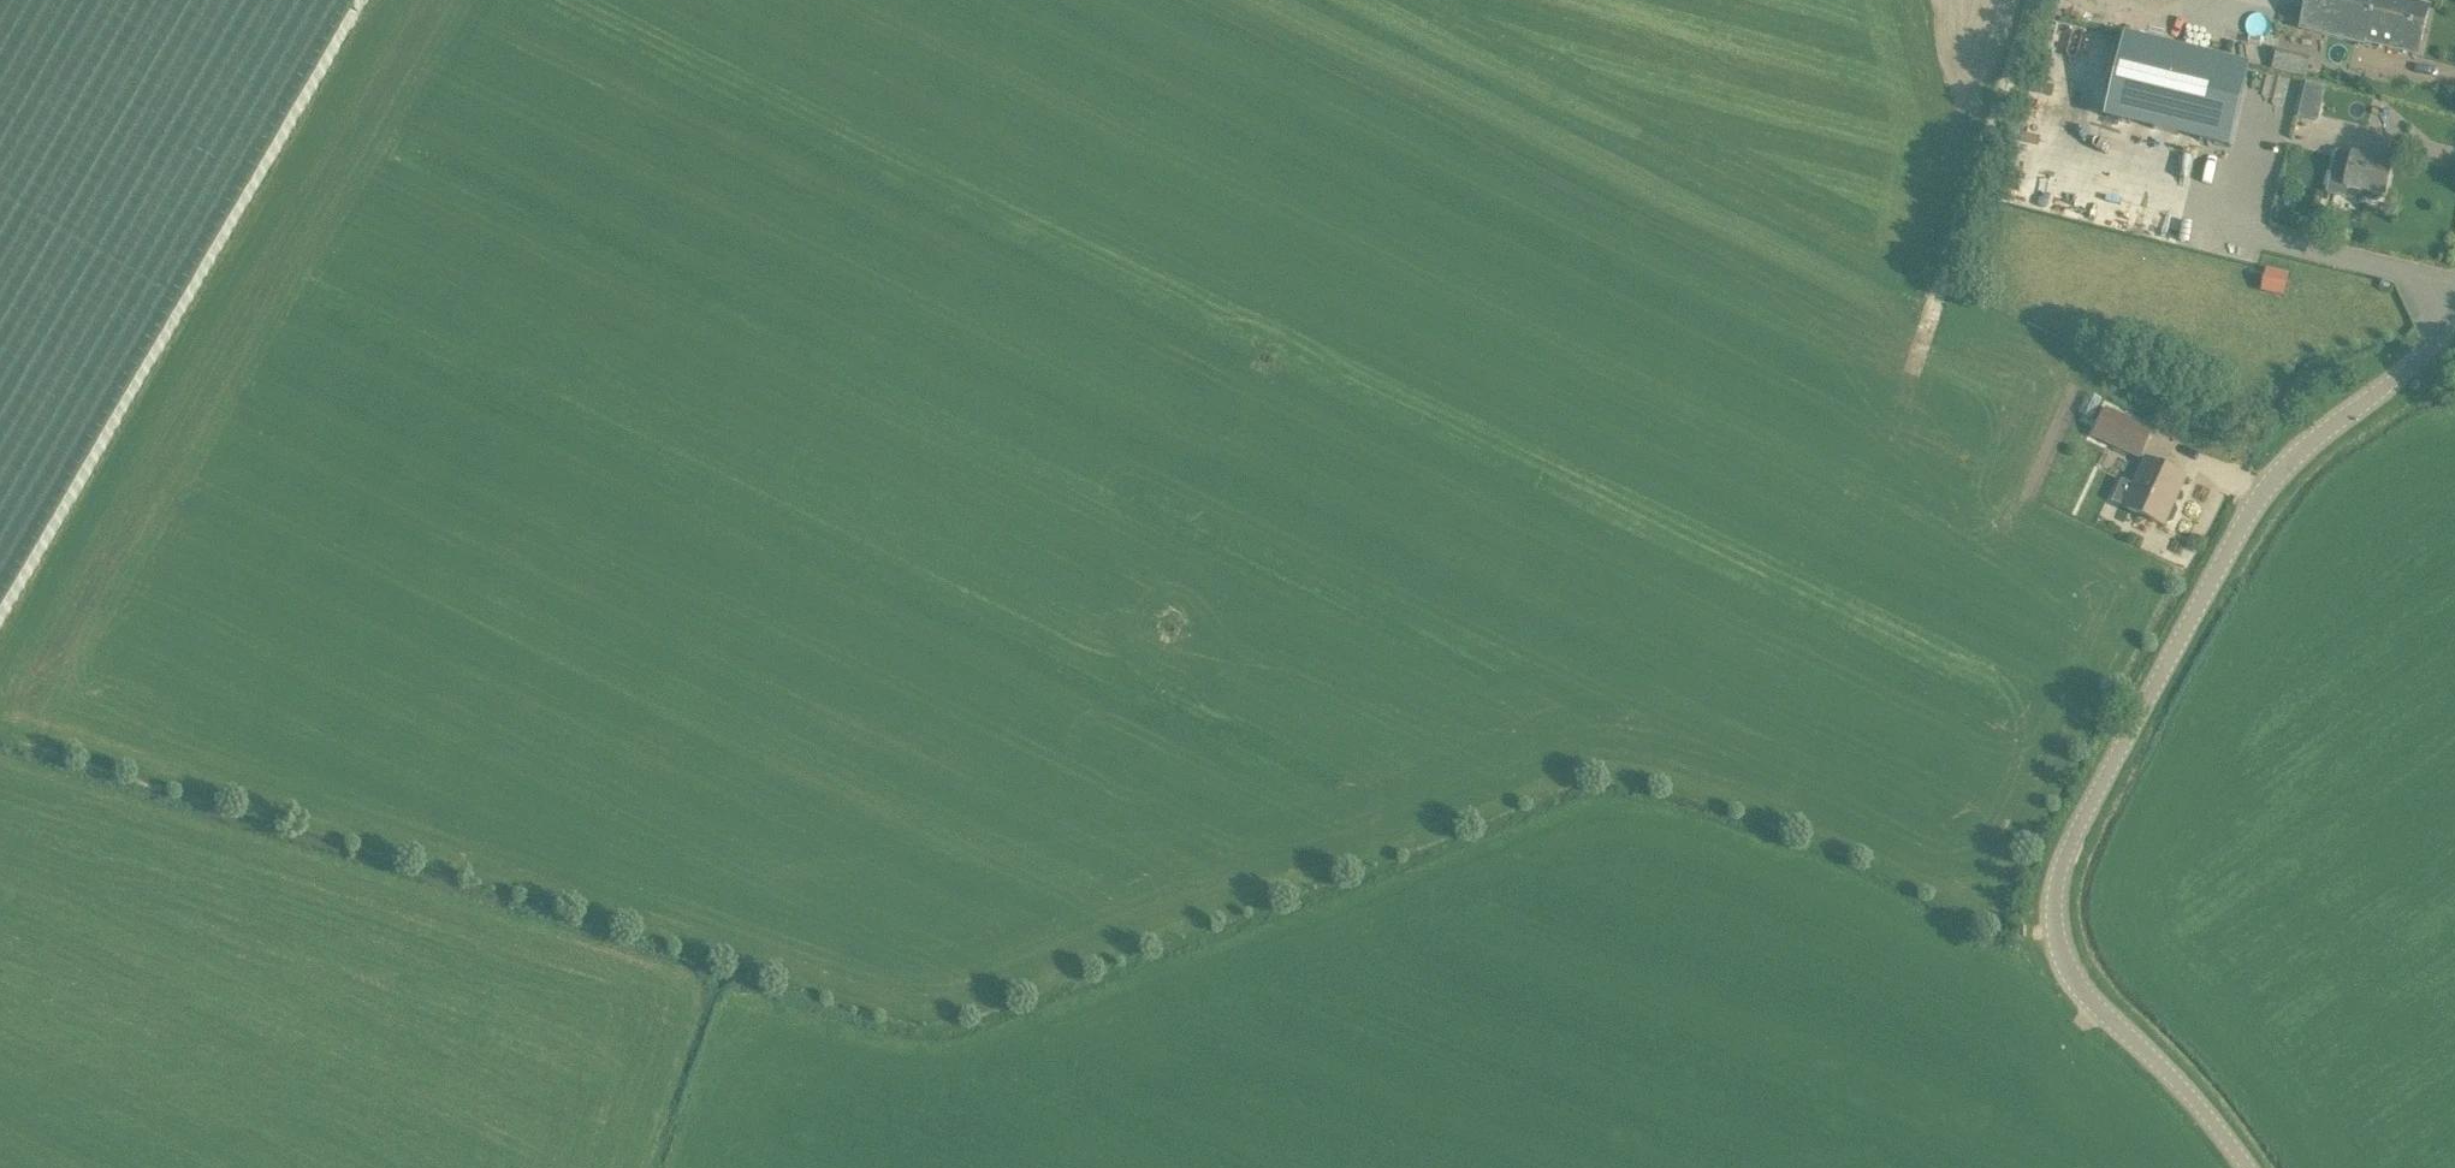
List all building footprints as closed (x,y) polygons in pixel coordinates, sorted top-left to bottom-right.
[(2298,28),(2362,44),(2363,42),(2415,55),(2427,6),(2402,0),(2305,0),(2298,28)] [(2125,38),(2106,118),(2229,148),(2249,69),(2125,38)] [(2276,49),(2271,69),(2285,73),(2290,52),(2276,49)] [(2351,155),(2350,161),(2334,157),(2325,193),(2343,197),(2345,189),(2358,192),(2363,199),(2375,202),(2382,197),(2384,198),(2391,165),(2351,155)] [(2140,458),(2152,430),(2106,410),(2094,438),(2140,458)] [(2175,506),(2172,504),(2185,477),(2147,459),(2124,507),(2163,525),(2164,522),(2168,524),(2172,523),(2177,512),(2175,506)]
